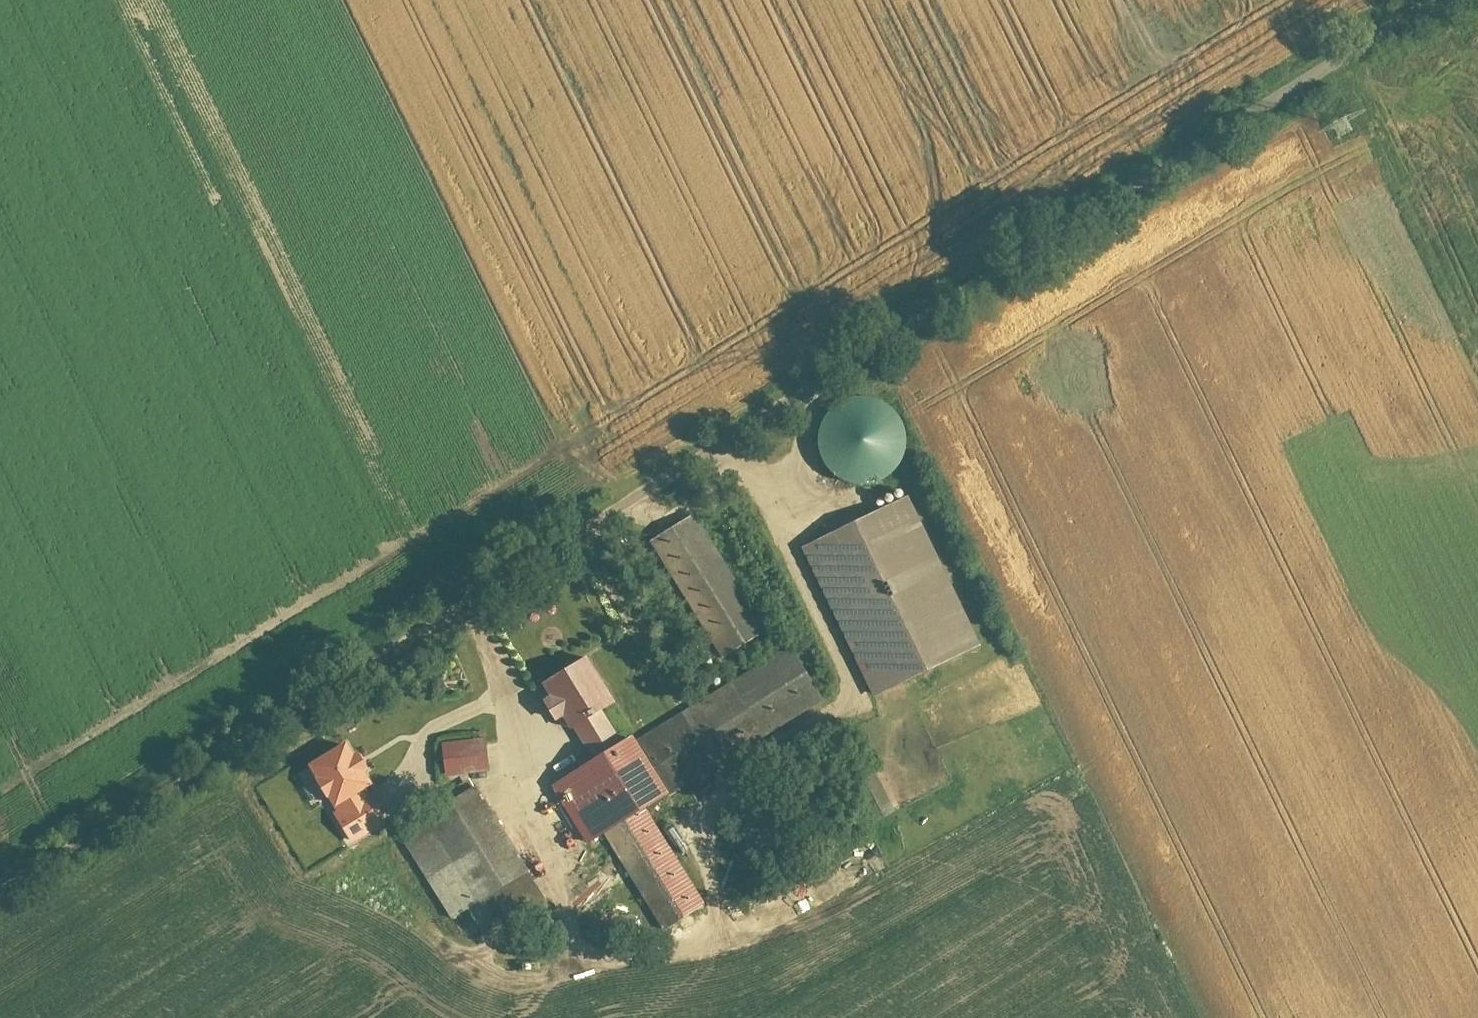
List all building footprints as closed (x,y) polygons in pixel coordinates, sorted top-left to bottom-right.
[(821,444),(824,458),(831,470),(842,479),(855,485),(869,486),(883,483),(896,474),(905,463),(910,448),(910,433),(904,419),(894,407),(881,400),(866,397),(851,399),(838,407),(829,417),(823,430),(821,444)] [(911,497),(801,552),(875,698),(985,643),(911,497)] [(723,660),(769,631),(695,515),(650,543),(723,660)] [(653,814),(828,708),(790,647),(624,747),(602,712),(618,702),(591,658),(545,686),(591,762),(554,785),(650,943),(709,907),(653,814)] [(452,741),(452,774),(498,774),(498,740),(452,741)] [(369,786),(345,749),(314,768),(321,780),(317,783),(327,798),(330,795),(341,813),(338,816),(354,842),(383,823),(363,790),(369,786)] [(452,921),(532,873),(480,786),(400,834),(452,921)]
